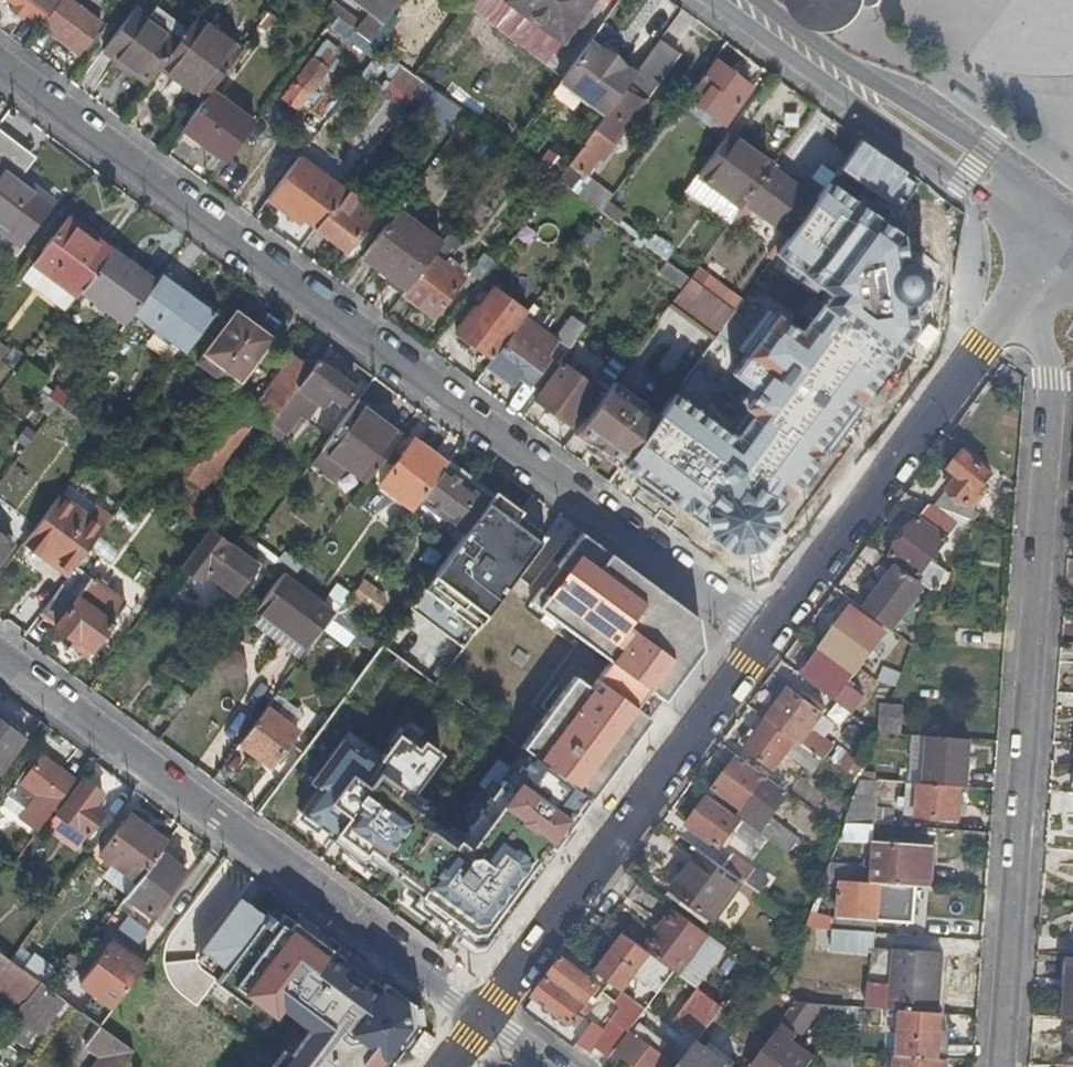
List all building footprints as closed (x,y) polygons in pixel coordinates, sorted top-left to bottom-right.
[(38,28),(58,0),(1,0),(38,28)] [(75,55),(98,26),(63,0),(62,0),(40,29),(75,55)] [(311,0),(325,11),(328,6),(332,0),(311,0)] [(366,47),(400,0),(343,0),(364,15),(356,25),(350,34),(366,47)] [(502,6),(556,46),(588,0),(507,0),(502,6)] [(805,1),(807,8),(808,10),(810,13),(812,15),(816,19),(819,21),(823,23),(829,24),(834,24),(841,22),(844,21),(847,19),(850,16),(853,12),(855,8),(858,3),(868,8),(873,9),(876,9),(879,8),(882,5),(884,2),(884,0),(805,0),(805,1)] [(325,11),(322,14),(332,21),(350,34),(356,25),(328,6),(325,11)] [(156,71),(176,45),(131,11),(100,54),(144,87),(156,71)] [(272,21),(265,17),(254,32),(260,37),(269,25),(272,21)] [(350,34),(332,21),(324,31),(368,64),(376,54),(366,47),(350,34)] [(269,25),(260,37),(268,42),(276,31),(269,25)] [(156,71),(201,104),(207,96),(233,61),(189,28),(176,45),(156,71)] [(553,184),(598,217),(606,205),(610,200),(582,180),(594,163),(596,165),(674,58),(655,44),(631,77),(599,120),(553,184)] [(586,44),(555,87),(599,120),(631,77),(586,44)] [(295,110),(325,71),(311,60),(281,100),(295,110)] [(709,65),(682,101),(719,128),(745,91),(709,65)] [(465,119),(419,86),(397,116),(411,125),(414,121),(419,125),(430,109),(438,116),(436,119),(446,125),(432,143),(442,150),(465,119)] [(223,168),(251,129),(207,96),(201,104),(178,135),(223,168)] [(620,468),(610,483),(755,587),(812,532),(945,351),(960,206),(869,132),(842,164),(819,196),(812,205),(786,241),(740,305),(732,316),(719,334),(711,344),(686,379),(657,418),(653,423),(633,450),(620,468)] [(770,170),(724,137),(694,179),(739,212),(741,209),(768,173),(770,170)] [(0,139),(0,231),(20,246),(51,205),(7,173),(20,154),(0,139)] [(558,171),(565,156),(547,148),(540,163),(558,171)] [(334,201),(290,168),(264,204),(296,228),(299,224),(310,232),(334,201)] [(812,205),(768,173),(741,209),(786,241),(812,205)] [(371,218),(338,194),(334,201),(310,232),(309,235),(341,258),(371,218)] [(624,218),(606,205),(598,217),(615,230),(624,218)] [(357,264),(401,297),(437,249),(393,216),(357,264)] [(80,292),(109,252),(64,218),(29,267),(60,290),(48,305),(62,315),(80,292)] [(401,297),(400,299),(433,322),(463,282),(445,268),(463,244),(449,233),(437,249),(401,297)] [(653,235),(647,248),(668,259),(674,246),(653,235)] [(129,318),(154,285),(109,252),(80,292),(125,325),(129,318)] [(467,278),(478,286),(492,267),(481,259),(467,278)] [(680,292),(687,282),(664,265),(657,275),(680,292)] [(60,290),(29,267),(17,283),(48,305),(60,290)] [(129,318),(182,357),(212,317),(158,278),(154,285),(129,318)] [(719,334),(732,316),(687,282),(680,292),(665,311),(711,344),(719,334)] [(523,319),(525,317),(492,293),(477,314),(471,309),(452,336),(490,364),(523,319)] [(200,356),(233,380),(264,338),(232,314),(200,356)] [(568,352),(583,330),(570,321),(555,343),(523,319),(490,364),(486,371),(510,389),(518,378),(528,385),(558,345),(568,352)] [(568,357),(591,374),(601,359),(578,342),(568,357)] [(2,366),(12,353),(0,344),(0,365),(2,366)] [(267,428),(307,373),(288,359),(246,417),(220,397),(158,482),(203,516),(214,501),(201,491),(251,422),(264,432),(267,428)] [(592,395),(600,401),(623,369),(611,360),(591,388),(585,384),(590,377),(575,366),(570,373),(563,367),(536,404),(569,427),(592,395)] [(349,391),(313,365),(307,373),(267,428),(280,438),(293,419),(292,418),(301,405),(306,409),(309,405),(317,410),(324,401),(335,410),(349,391)] [(653,423),(657,418),(618,388),(580,439),(587,444),(606,457),(620,468),(633,450),(653,423)] [(60,389),(50,402),(58,407),(80,424),(90,411),(60,389)] [(50,402),(44,397),(35,408),(49,419),(58,407),(50,402)] [(357,402),(353,407),(398,439),(401,435),(357,402)] [(365,484),(398,439),(353,407),(321,451),(347,471),(365,484)] [(18,444),(26,450),(37,435),(29,429),(18,444)] [(444,470),(445,468),(412,444),(380,489),(413,513),(420,502),(444,470)] [(600,465),(606,457),(587,444),(581,452),(600,465)] [(347,471),(321,451),(309,468),(335,487),(347,471)] [(989,488),(960,466),(947,482),(957,490),(946,504),(965,519),(989,488)] [(487,503),(444,470),(420,502),(465,535),(487,503)] [(520,514),(493,495),(488,502),(515,521),(503,538),(511,544),(477,591),(442,566),(409,613),(461,652),(544,540),(517,519),(520,514)] [(61,498),(26,545),(71,578),(77,570),(106,531),(61,498)] [(465,535),(442,566),(477,591),(511,544),(503,538),(515,521),(488,502),(487,503),(465,535)] [(965,519),(946,504),(934,518),(967,531),(972,525),(965,519)] [(952,535),(924,514),(885,566),(913,587),(923,573),(952,535)] [(981,518),(975,534),(987,539),(993,523),(981,518)] [(697,620),(581,535),(555,570),(562,575),(546,596),(540,591),(528,607),(607,665),(587,692),(572,681),(519,751),(589,803),(701,652),(700,649),(697,620)] [(254,570),(210,536),(183,572),(202,586),(210,575),(235,594),(254,570)] [(0,538),(0,566),(14,548),(0,538)] [(255,554),(276,571),(282,563),(260,547),(255,554)] [(276,571),(292,582),(303,567),(288,555),(282,563),(276,571)] [(126,606),(77,570),(71,578),(43,616),(57,627),(55,630),(75,645),(79,640),(93,650),(126,606)] [(923,573),(913,587),(909,592),(917,597),(924,603),(934,603),(937,584),(923,573)] [(890,577),(859,620),(890,642),(900,629),(896,626),(917,597),(909,592),(890,577)] [(338,616),(319,602),(316,606),(283,581),(259,613),(307,650),(321,630),(307,619),(314,610),(332,624),(338,616)] [(366,582),(346,610),(373,629),(389,607),(371,594),(375,588),(366,582)] [(337,585),(326,601),(335,609),(348,593),(337,585)] [(383,650),(338,616),(332,624),(325,633),(346,648),(351,642),(375,660),(383,650)] [(841,618),(813,656),(851,684),(879,645),(841,618)] [(813,656),(791,687),(831,716),(847,727),(860,710),(842,696),(851,684),(813,656)] [(784,696),(759,730),(789,753),(792,755),(810,732),(817,721),(784,696)] [(299,735),(267,710),(240,748),(272,772),(299,735)] [(873,714),(870,744),(895,746),(897,716),(873,714)] [(847,727),(831,716),(824,726),(843,741),(851,730),(847,727)] [(0,723),(0,777),(4,780),(29,745),(0,723)] [(789,753),(759,730),(737,759),(768,782),(782,764),(789,753)] [(792,755),(815,771),(832,748),(810,732),(792,755)] [(552,853),(589,803),(522,754),(456,843),(417,815),(421,809),(408,800),(439,758),(422,745),(416,753),(397,738),(374,769),(341,745),(311,786),(318,792),(301,816),(332,839),(329,842),(357,863),(367,861),(418,898),(419,909),(472,948),(481,947),(540,868),(536,865),(547,849),(552,853)] [(922,748),(919,795),(956,797),(961,798),(964,751),(922,748)] [(792,755),(789,753),(782,764),(808,783),(816,772),(815,771),(792,755)] [(857,779),(863,762),(844,756),(839,773),(857,779)] [(38,838),(72,792),(62,783),(65,778),(43,762),(39,769),(33,764),(8,798),(28,813),(23,819),(30,825),(27,829),(38,838)] [(737,821),(732,829),(735,831),(779,863),(790,848),(765,830),(783,805),(732,767),(708,800),(737,821)] [(793,797),(836,819),(843,804),(800,782),(793,797)] [(102,799),(82,784),(58,817),(89,840),(106,818),(94,809),(102,799)] [(851,798),(838,833),(867,835),(869,835),(872,791),(854,790),(851,798)] [(914,794),(901,793),(899,827),(911,827),(914,794)] [(919,795),(914,794),(911,827),(954,831),(956,797),(919,795)] [(732,829),(703,807),(679,839),(712,862),(735,831),(732,829)] [(101,861),(137,888),(161,856),(167,847),(132,821),(101,861)] [(867,835),(838,833),(832,850),(866,853),(867,835)] [(868,878),(867,894),(871,894),(923,897),(926,855),(870,852),(868,878)] [(184,873),(161,856),(137,888),(127,902),(149,919),(184,873)] [(716,878),(695,863),(666,902),(706,931),(735,892),(716,878)] [(726,865),(716,878),(735,892),(738,894),(752,905),(762,892),(726,865)] [(823,875),(817,890),(836,892),(867,894),(868,878),(823,875)] [(803,929),(799,939),(838,942),(868,944),(871,894),(867,894),(836,892),(835,903),(827,903),(826,914),(834,915),(833,931),(803,929)] [(199,952),(201,954),(216,965),(225,972),(216,984),(234,999),(239,992),(251,1001),(272,1018),(279,1009),(308,1032),(289,1058),(282,1066),(379,1066),(383,1062),(388,1065),(414,1030),(414,1027),(411,1010),(411,1007),(384,986),(380,991),(375,998),(337,969),(324,959),(329,952),(293,924),(286,934),(276,927),(239,899),(199,952)] [(276,927),(286,934),(293,924),(283,917),(276,927)] [(667,917),(639,957),(668,979),(675,984),(704,944),(667,917)] [(867,964),(868,944),(838,942),(837,962),(867,964)] [(639,957),(620,943),(593,980),(619,999),(641,1015),(668,979),(639,957)] [(114,1005),(142,970),(112,947),(81,988),(95,999),(84,1014),(96,1023),(99,1026),(114,1005)] [(324,959),(337,969),(342,962),(329,952),(324,959)] [(28,993),(38,980),(14,963),(0,953),(0,972),(28,993)] [(22,953),(14,963),(38,980),(44,985),(55,970),(38,957),(34,962),(22,953)] [(201,954),(196,960),(211,972),(216,965),(201,954)] [(891,959),(886,1018),(898,1019),(932,1022),(937,963),(891,959)] [(1064,964),(1059,1028),(1063,1028),(1072,1029),(1072,965),(1069,964),(1064,964)] [(555,969),(527,1006),(564,1034),(591,996),(555,969)] [(18,1001),(26,997),(28,993),(0,972),(0,988),(18,1001)] [(28,993),(26,997),(39,1005),(40,1003),(50,1010),(52,1011),(61,998),(57,995),(44,985),(38,980),(28,993)] [(363,989),(375,998),(380,991),(369,982),(363,989)] [(846,982),(847,1006),(861,1005),(860,982),(846,982)] [(251,1001),(239,992),(234,999),(246,1008),(251,1001)] [(795,995),(793,1010),(820,1013),(821,998),(795,995)] [(39,1005),(26,997),(18,1001),(11,1010),(37,1028),(50,1010),(40,1003),(39,1005)] [(641,1015),(619,999),(609,1014),(613,1016),(597,1038),(585,1029),(568,1052),(583,1062),(587,1056),(599,1065),(621,1034),(625,1037),(628,1034),(634,1025),(641,1015)] [(718,1016),(713,1012),(695,999),(672,1031),(695,1048),(718,1016)] [(420,1026),(418,1009),(411,1010),(414,1027),(420,1026)] [(793,1010),(792,1010),(794,1014),(798,1023),(831,1025),(832,1014),(820,1013),(793,1010)] [(794,1014),(755,1066),(776,1066),(778,1065),(782,1066),(791,1066),(796,1060),(787,1053),(802,1031),(798,1023),(794,1014)] [(894,1066),(913,1066),(941,1066),(945,1023),(932,1022),(898,1019),(894,1066)] [(96,1023),(84,1039),(102,1052),(91,1066),(117,1066),(130,1049),(124,1044),(110,1034),(99,1026),(96,1023)] [(628,1034),(630,1035),(615,1055),(632,1066),(664,1066),(667,1063),(658,1056),(665,1047),(634,1025),(628,1034)] [(1063,1028),(1060,1066),(1072,1066),(1072,1029),(1063,1028)] [(289,1058),(282,1052),(271,1066),(282,1066),(289,1058)] [(681,1066),(712,1066),(692,1052),(689,1056),(681,1066)]
